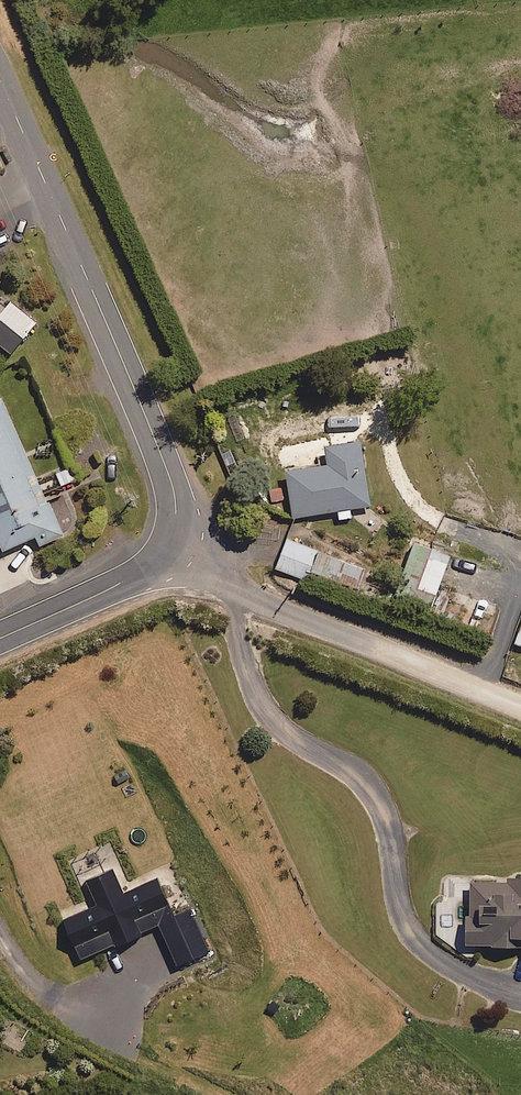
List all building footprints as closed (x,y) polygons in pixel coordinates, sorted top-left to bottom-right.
[(0,294),(0,344),(10,353),(35,323),(0,294)] [(1,398),(0,399),(0,541),(4,550),(35,535),(39,544),(61,534),(1,398)] [(370,506),(363,440),(325,445),(327,463),(286,468),(291,516),(338,511),(339,519),(353,517),(351,508),(370,506)] [(432,542),(416,536),(395,597),(430,610),(450,556),(430,548),(432,542)] [(366,568),(287,539),(276,569),(307,580),(312,568),(359,586),(366,568)] [(123,893),(113,868),(87,879),(98,906),(65,920),(81,958),(160,925),(177,965),(209,951),(192,908),(174,916),(158,878),(123,893)] [(508,875),(508,881),(468,881),(469,944),(490,944),(490,947),(520,947),(520,875),(508,875)]
